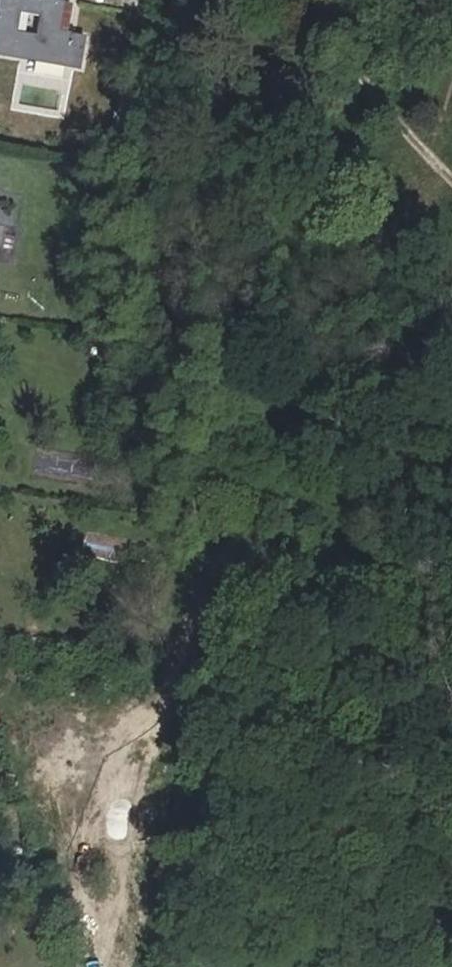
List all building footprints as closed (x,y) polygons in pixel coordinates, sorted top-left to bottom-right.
[(59,31),(64,2),(64,0),(2,0),(0,11),(0,54),(66,65),(76,67),(81,36),(71,34),(59,31)] [(71,34),(77,4),(64,2),(59,31),(71,34)]
